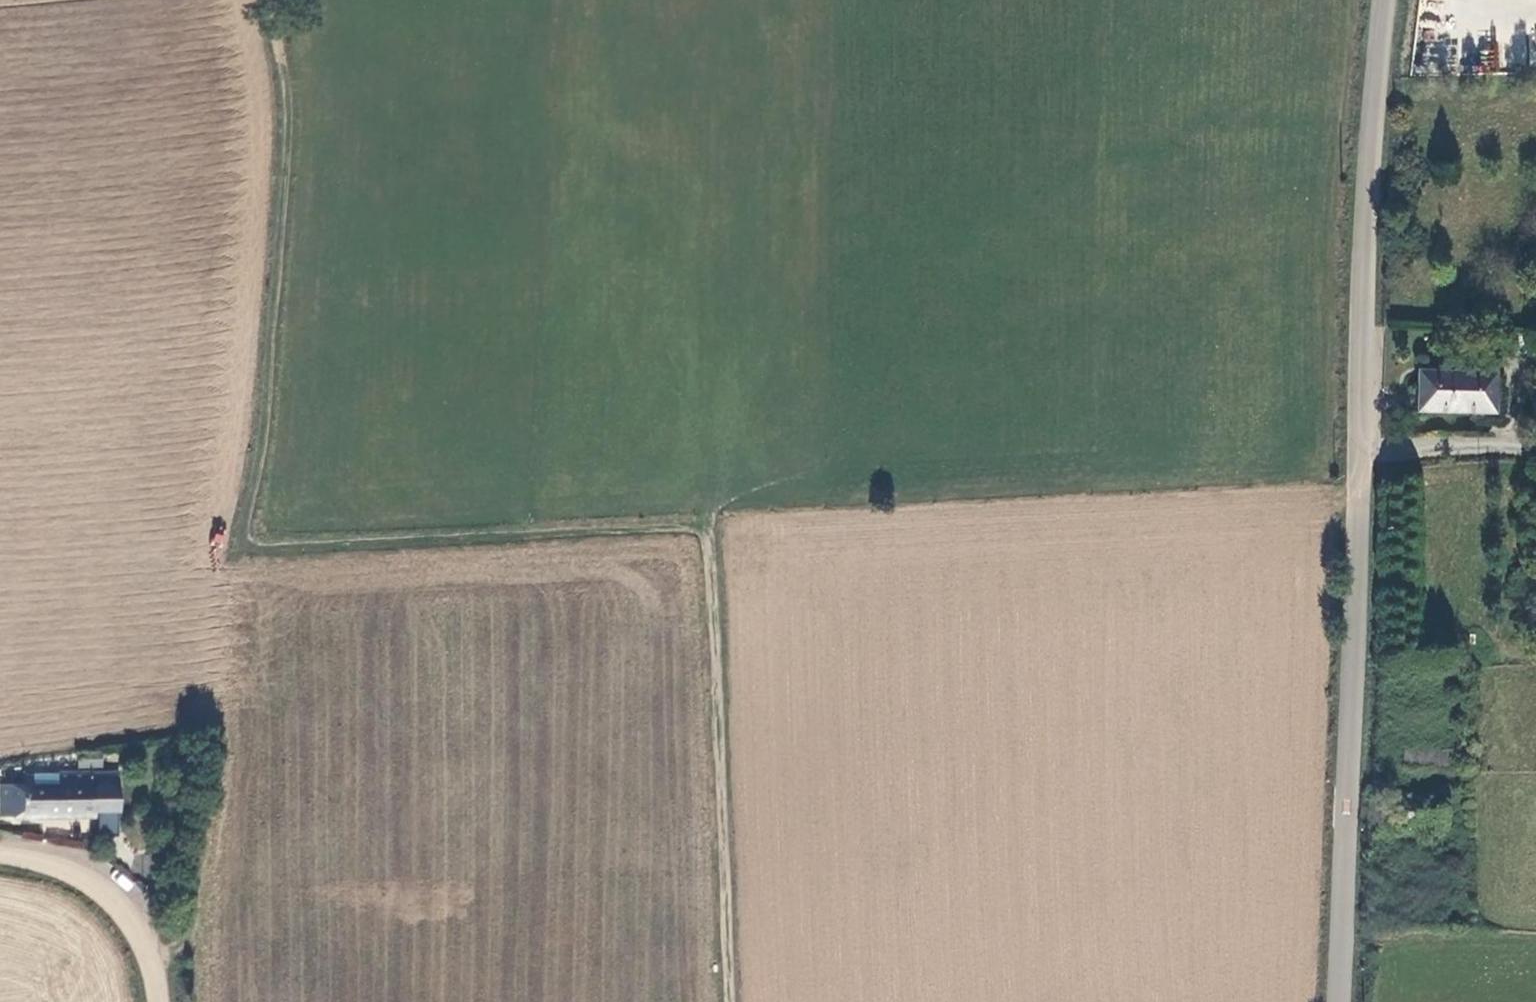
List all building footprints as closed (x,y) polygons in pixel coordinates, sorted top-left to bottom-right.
[(1419,373),(1418,412),(1493,414),(1494,376),(1419,373)] [(55,773),(54,776),(30,775),(29,786),(21,786),(21,782),(0,782),(0,813),(11,815),(91,814),(91,810),(114,811),(115,775),(79,773),(55,773)]
